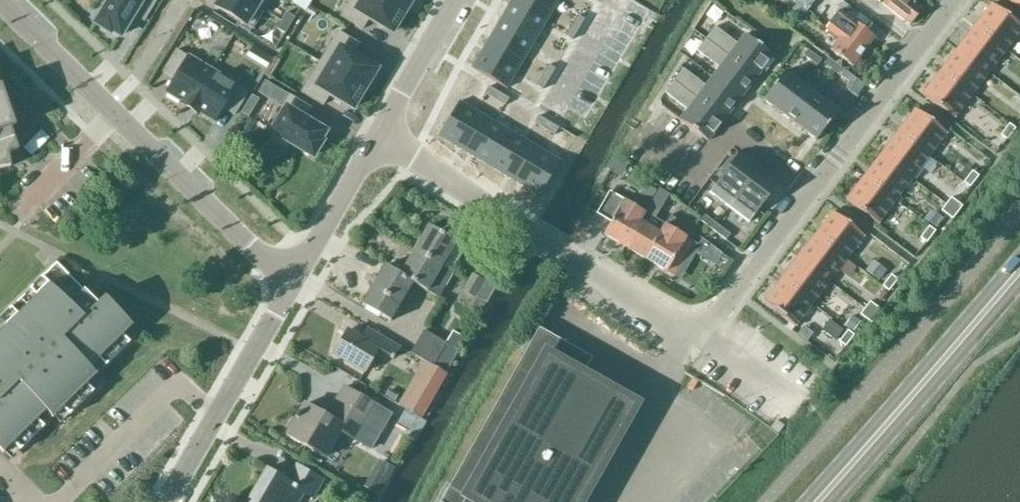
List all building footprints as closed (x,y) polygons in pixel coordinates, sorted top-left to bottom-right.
[(133,15),(144,22),(157,0),(156,0),(109,0),(110,0),(96,24),(110,33),(111,31),(120,36),(133,15)] [(215,7),(253,30),(264,11),(257,6),(247,0),(220,0),(215,7)] [(403,13),(380,0),(351,0),(341,17),(362,30),(369,19),(392,33),(403,13)] [(403,13),(412,0),(380,0),(403,13)] [(510,4),(543,24),(557,0),(512,0),(510,4)] [(586,10),(594,15),(601,3),(595,0),(591,0),(586,10)] [(798,4),(792,12),(802,19),(808,11),(816,0),(793,0),(798,4)] [(911,24),(923,8),(912,0),(879,0),(911,24)] [(510,4),(495,31),(528,50),(543,24),(510,4)] [(1006,51),(1019,32),(1019,26),(991,4),(974,27),(1006,51)] [(586,10),(579,21),(587,26),(594,15),(586,10)] [(874,37),(846,16),(839,10),(825,29),(838,38),(830,50),(852,66),(874,37)] [(282,21),(290,26),(295,18),(286,13),(282,21)] [(285,34),(290,26),(282,21),(277,29),(285,34)] [(715,27),(706,39),(757,78),(773,56),(745,35),(738,44),(715,27)] [(988,74),(1006,51),(974,27),(957,50),(988,74)] [(495,31),(481,56),(513,74),(528,50),(495,31)] [(320,63),(364,90),(365,88),(368,83),(371,86),(379,72),(353,56),(360,45),(338,32),(320,63)] [(719,69),(712,78),(741,99),(757,78),(706,39),(696,52),(719,69)] [(821,61),(807,50),(803,56),(817,66),(821,61)] [(988,74),(957,50),(940,72),(971,96),(988,74)] [(190,108),(212,71),(188,57),(187,58),(176,51),(163,72),(174,79),(166,93),(181,102),(180,104),(184,106),(189,109),(190,108)] [(558,57),(553,67),(561,72),(567,62),(558,57)] [(269,78),(280,61),(274,58),(264,75),(269,78)] [(824,64),(839,76),(843,70),(828,59),(824,64)] [(364,91),(364,90),(320,63),(301,93),(323,106),(329,95),(352,109),(363,91),(364,91)] [(553,67),(545,79),(554,84),(561,72),(553,67)] [(682,70),(674,81),(725,120),(741,99),(712,78),(706,86),(683,69),(682,70)] [(852,85),(856,80),(843,70),(839,76),(852,85)] [(237,86),(212,71),(190,108),(189,109),(195,113),(199,115),(200,114),(215,123),(223,109),(234,116),(247,94),(236,87),(237,86)] [(763,101),(781,114),(802,86),(785,72),(763,101)] [(954,119),(971,96),(940,72),(922,95),(954,119)] [(494,75),(490,83),(502,89),(505,82),(494,75)] [(852,85),(848,90),(857,98),(866,87),(856,80),(852,85)] [(725,120),(674,81),(664,93),(687,111),(680,120),(704,139),(708,142),(710,139),(725,120)] [(270,98),(276,88),(265,82),(259,92),(270,98)] [(505,82),(502,89),(513,95),(517,87),(505,82)] [(11,167),(9,154),(19,150),(11,129),(16,128),(2,87),(2,86),(0,87),(0,169),(11,167)] [(781,114),(798,127),(820,99),(802,86),(781,114)] [(325,133),(304,120),(311,109),(289,96),(282,108),(285,110),(272,132),(275,134),(272,140),(286,148),(289,143),(313,157),(321,143),(319,141),(325,133)] [(820,99),(798,127),(813,139),(816,141),(817,139),(838,113),(820,99)] [(462,104),(442,138),(468,152),(487,119),(462,104)] [(545,106),(541,113),(554,122),(558,113),(545,106)] [(914,111),(897,133),(929,157),(946,135),(914,111)] [(558,114),(554,122),(564,127),(568,120),(558,114)] [(468,152),(467,153),(493,167),(513,134),(487,119),(468,152)] [(1009,124),(1000,136),(1007,141),(1016,129),(1009,124)] [(32,157),(50,139),(42,130),(24,149),(32,157)] [(880,156),(912,180),(929,157),(897,133),(880,156)] [(513,134),(493,167),(517,182),(538,148),(513,134)] [(538,148),(518,182),(545,198),(565,164),(538,148)] [(709,193),(729,208),(760,168),(740,153),(709,193)] [(880,156),(863,178),(895,202),(912,180),(880,156)] [(760,168),(729,208),(749,223),(779,183),(760,168)] [(970,188),(979,176),(972,172),(964,183),(970,188)] [(895,202),(863,178),(846,200),(878,224),(895,202)] [(610,192),(597,214),(611,223),(604,235),(625,248),(645,213),(658,191),(647,185),(638,199),(640,200),(636,208),(610,192)] [(658,191),(645,213),(655,219),(669,195),(659,189),(658,191)] [(951,198),(946,205),(957,213),(962,207),(951,198)] [(957,213),(946,205),(941,211),(953,220),(957,213)] [(645,213),(625,248),(646,260),(661,234),(660,233),(665,225),(655,219),(645,213)] [(832,213),(815,235),(847,259),(864,237),(832,213)] [(717,226),(702,214),(698,220),(713,232),(717,226)] [(936,214),(930,222),(937,227),(943,219),(936,214)] [(661,234),(646,260),(666,273),(667,272),(674,276),(695,243),(687,238),(691,231),(671,215),(665,225),(660,233),(661,234)] [(414,250),(442,266),(456,241),(429,225),(414,250)] [(730,235),(717,226),(713,232),(726,241),(730,235)] [(927,243),(935,232),(929,227),(920,238),(927,243)] [(847,259),(815,235),(798,258),(830,282),(847,259)] [(452,272),(442,266),(414,250),(400,275),(413,283),(427,292),(437,297),(438,296),(440,298),(453,274),(451,273),(452,272)] [(812,305),(830,282),(798,258),(781,281),(812,305)] [(97,305),(89,297),(83,291),(56,263),(55,265),(53,267),(48,272),(41,279),(30,289),(38,298),(18,317),(10,309),(0,319),(0,452),(3,455),(13,445),(20,452),(46,426),(39,419),(47,411),(54,418),(63,409),(69,416),(93,392),(87,386),(97,376),(90,369),(100,359),(107,366),(118,355),(130,343),(123,337),(133,327),(105,298),(97,305)] [(874,263),(866,272),(878,282),(886,272),(874,263)] [(413,283),(400,275),(386,266),(363,306),(390,322),(413,283)] [(489,286),(483,282),(484,281),(474,275),(463,292),(474,298),(476,294),(482,298),(489,286)] [(882,287),(889,292),(897,280),(891,276),(882,287)] [(812,305),(781,281),(763,303),(795,327),(812,305)] [(480,314),(485,304),(477,299),(471,309),(480,314)] [(865,309),(876,317),(881,311),(870,302),(865,309)] [(871,324),(876,317),(865,309),(860,315),(871,324)] [(852,316),(845,326),(852,332),(860,322),(852,316)] [(829,320),(821,331),(835,341),(843,331),(829,320)] [(803,327),(798,334),(807,342),(813,334),(803,327)] [(575,349),(539,328),(441,501),(581,501),(636,405),(548,356),(557,340),(575,350),(575,349)] [(452,331),(445,343),(424,331),(417,342),(440,356),(433,367),(445,373),(446,374),(466,340),(452,331)] [(854,336),(848,331),(839,342),(845,347),(854,336)] [(392,360),(398,349),(373,334),(367,345),(346,332),(333,355),(363,372),(375,351),(392,360)] [(425,362),(433,367),(440,356),(417,342),(411,354),(425,362)] [(445,373),(433,367),(425,362),(400,406),(419,417),(445,373)] [(371,451),(392,416),(343,387),(325,418),(304,405),(286,435),(323,457),(338,431),(354,441),(371,451)] [(389,389),(385,396),(393,401),(398,394),(389,389)] [(322,481),(295,465),(285,482),(265,471),(247,501),(269,501),(270,501),(271,501),(297,501),(303,493),(312,498),(322,481)]
